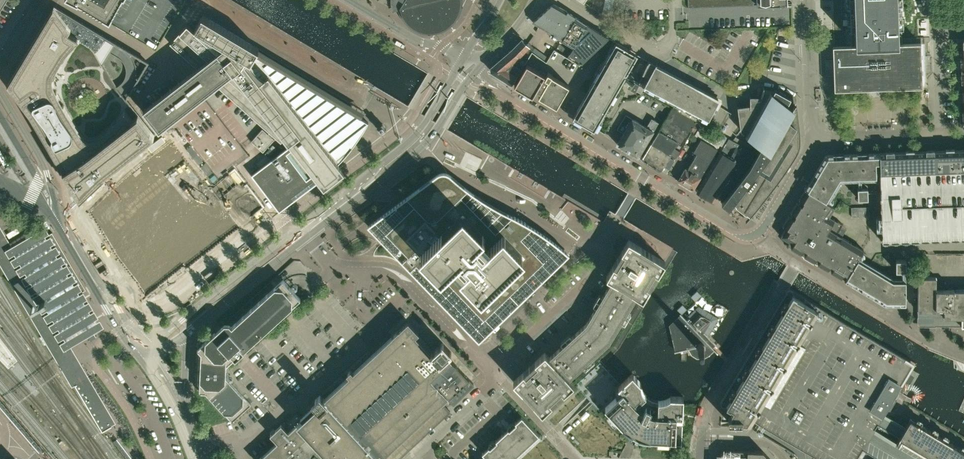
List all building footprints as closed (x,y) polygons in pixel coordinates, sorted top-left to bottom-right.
[(96,1),(113,11),(119,0),(94,0),(96,1)] [(405,18),(405,19),(414,27),(425,31),(437,30),(447,26),(455,17),(460,6),(459,0),(392,0),(392,2),(392,4),(393,6),(393,8),(394,10),(401,8),(405,18)] [(614,0),(593,0),(592,7),(610,19),(614,0)] [(833,45),(834,89),(926,86),(925,42),(902,43),(901,26),(900,0),(850,0),(851,45),(833,45)] [(533,22),(539,26),(562,39),(576,17),(565,10),(555,4),(551,5),(533,22)] [(81,197),(117,163),(154,134),(127,98),(148,62),(54,6),(54,7),(9,82),(31,112),(81,197)] [(197,29),(196,31),(187,24),(170,43),(197,67),(144,109),(160,129),(217,85),(269,132),(268,133),(262,128),(251,141),(263,152),(274,139),(271,136),(273,135),(281,142),(285,137),(291,145),(252,174),(279,211),(308,189),(319,181),(324,187),(344,172),(339,165),(338,164),(349,151),(360,137),(368,122),(360,117),(255,55),(259,49),(259,48),(203,15),(195,28),(197,29)] [(562,39),(574,47),(588,25),(576,17),(562,39)] [(609,38),(604,36),(588,25),(574,47),(568,57),(580,64),(589,56),(590,56),(609,38)] [(492,66),(491,67),(491,71),(497,75),(506,80),(506,82),(509,84),(511,83),(512,84),(517,75),(522,68),(524,64),(516,59),(519,57),(525,51),(530,54),(532,52),(534,48),(529,42),(528,42),(526,44),(522,39),(512,49),(492,66)] [(573,118),(594,130),(624,79),(638,54),(616,42),(573,118)] [(709,119),(717,104),(719,100),(687,82),(655,64),(653,68),(647,65),(648,63),(647,62),(639,81),(635,78),(630,86),(635,89),(635,90),(641,93),(645,86),(668,98),(665,104),(672,108),(697,122),(701,124),(705,117),(709,119)] [(557,107),(558,104),(569,85),(552,75),(548,72),(545,77),(544,76),(545,74),(527,64),(514,85),(524,91),(527,87),(535,92),(536,90),(541,92),(538,96),(557,107)] [(155,115),(188,89),(182,81),(149,107),(155,115)] [(793,157),(798,151),(798,149),(799,147),(799,145),(800,143),(800,141),(800,140),(800,135),(800,129),(799,121),(796,103),(794,106),(792,109),(787,105),(791,98),(775,89),(773,92),(763,89),(761,99),(750,99),(750,107),(738,109),(740,130),(761,145),(750,166),(722,203),(729,208),(734,202),(750,215),(756,208),(764,198),(778,180),(789,165),(793,157)] [(651,143),(642,159),(661,170),(666,173),(697,122),(672,108),(664,123),(651,143)] [(617,144),(638,156),(653,131),(659,122),(651,118),(646,127),(626,114),(617,129),(623,133),(617,144)] [(377,127),(381,132),(386,128),(382,123),(377,127)] [(678,180),(693,189),(717,149),(723,139),(710,131),(704,141),(701,139),(694,152),(697,153),(688,169),(685,168),(678,180)] [(755,152),(729,138),(720,152),(697,191),(714,201),(717,196),(721,199),(720,201),(749,163),(755,152)] [(879,186),(881,234),(882,234),(882,241),(889,241),(894,241),(894,242),(897,241),(903,241),(907,241),(907,240),(913,240),(914,241),(917,241),(917,240),(923,240),(924,240),(927,240),(934,239),(934,240),(936,240),(937,239),(943,239),(943,240),(947,240),(947,239),(953,239),(957,239),(963,238),(963,239),(963,149),(960,149),(959,149),(955,149),(954,149),(954,148),(945,148),(945,150),(944,150),(940,150),(939,150),(935,150),(934,150),(934,149),(925,149),(925,150),(920,150),(919,150),(915,151),(914,151),(914,149),(905,150),(906,151),(904,151),(900,151),(899,151),(895,151),(894,151),(894,150),(885,150),(886,152),(884,152),(881,152),(879,152),(879,153),(880,156),(880,163),(880,165),(880,173),(879,173),(880,186),(879,186)] [(805,189),(804,190),(834,208),(835,207),(831,205),(828,203),(826,201),(840,178),(864,177),(867,177),(873,177),(875,177),(876,177),(876,163),(880,163),(880,156),(879,153),(879,152),(874,152),(872,152),(866,152),(863,153),(837,153),(826,154),(805,189)] [(526,223),(514,216),(512,215),(510,214),(507,213),(503,217),(501,216),(498,214),(495,212),(491,210),(488,208),(486,207),(485,206),(485,204),(484,202),(482,201),(480,201),(479,202),(477,202),(475,200),(472,198),(471,197),(474,193),(472,192),(470,191),(468,189),(466,187),(463,185),(460,183),(457,180),(454,177),(451,175),(447,173),(443,172),(439,173),(436,175),(368,225),(401,260),(410,269),(479,340),(569,254),(563,249),(557,244),(552,239),(549,238),(547,236),(545,235),(539,230),(532,226),(526,223)] [(857,199),(868,198),(867,187),(867,186),(863,184),(857,184),(857,187),(857,199)] [(786,228),(781,236),(789,241),(787,245),(788,246),(789,244),(792,246),(791,248),(792,248),(800,253),(800,254),(801,254),(802,253),(805,254),(804,256),(805,256),(814,261),(813,262),(814,262),(815,261),(818,262),(818,264),(819,265),(819,264),(827,269),(827,270),(828,270),(829,269),(832,271),(831,272),(832,273),(832,272),(840,277),(840,278),(841,278),(844,280),(845,280),(885,305),(906,305),(906,304),(906,301),(906,281),(891,280),(891,279),(858,259),(859,257),(864,250),(863,249),(842,236),(837,234),(842,226),(843,224),(829,216),(834,208),(804,190),(800,197),(799,198),(799,199),(800,200),(798,203),(797,202),(796,203),(791,211),(791,212),(792,213),(790,216),(789,215),(788,216),(788,217),(783,225),(783,226),(786,228)] [(868,207),(851,208),(852,217),(869,216),(868,207)] [(50,233),(45,236),(49,241),(41,246),(19,259),(0,228),(0,253),(33,309),(44,302),(46,306),(76,288),(79,293),(86,289),(80,279),(52,232),(50,233)] [(606,276),(611,279),(612,280),(586,323),(549,357),(545,352),(535,361),(537,364),(526,374),(523,372),(513,381),(542,412),(574,383),(570,378),(609,341),(621,322),(637,295),(643,298),(665,261),(629,239),(606,276)] [(906,274),(906,271),(906,259),(896,259),(896,271),(900,274),(906,274)] [(936,289),(936,277),(918,276),(918,319),(922,321),(922,322),(922,323),(922,324),(923,324),(923,325),(924,325),(925,325),(926,324),(927,323),(931,326),(963,326),(963,289),(936,289)] [(226,366),(267,329),(301,298),(283,279),(233,325),(231,323),(225,322),(202,344),(200,386),(232,422),(251,404),(226,377),(226,366)] [(728,405),(733,408),(732,411),(731,414),(731,416),(728,416),(728,422),(735,422),(745,422),(746,422),(747,422),(749,418),(796,342),(805,347),(763,417),(764,417),(769,421),(814,447),(814,456),(819,458),(857,458),(859,456),(862,450),(863,449),(875,429),(878,424),(884,414),(887,409),(890,411),(896,400),(894,399),(897,393),(898,392),(899,389),(912,367),(913,365),(905,359),(805,299),(803,301),(794,296),(787,306),(774,328),(773,327),(732,396),(733,397),(728,405)] [(680,314),(669,325),(674,352),(678,351),(687,349),(688,349),(691,354),(697,358),(703,358),(709,355),(714,350),(714,351),(716,353),(717,352),(713,348),(716,345),(715,345),(707,336),(719,318),(698,306),(688,316),(689,317),(687,320),(685,318),(682,315),(682,314),(680,313),(680,314)] [(318,405),(288,432),(281,424),(270,434),(278,442),(262,456),(259,458),(398,458),(409,449),(450,411),(442,402),(447,397),(454,403),(474,384),(447,355),(451,352),(442,342),(431,352),(415,335),(419,332),(408,321),(401,327),(401,328),(399,330),(398,330),(392,336),(353,372),(351,370),(347,373),(349,376),(330,394),(324,399),(324,398),(323,398),(320,395),(315,399),(319,404),(318,405)] [(600,363),(576,385),(579,389),(581,391),(586,397),(591,401),(593,404),(600,412),(605,408),(623,427),(627,429),(632,432),(632,433),(639,436),(649,439),(676,440),(677,416),(683,417),(683,407),(683,406),(683,397),(670,397),(665,400),(660,401),(654,400),(649,397),(645,394),(642,389),(641,384),(642,383),(633,374),(625,381),(621,385),(600,363)] [(82,376),(75,380),(77,384),(75,385),(102,431),(112,426),(111,425),(111,426),(82,376)] [(539,434),(522,416),(482,452),(488,458),(512,458),(539,434)] [(960,448),(936,434),(931,431),(920,424),(915,421),(910,418),(905,426),(899,437),(896,442),(886,458),(963,458),(963,451),(960,448)] [(726,449),(718,456),(718,458),(771,458),(763,451),(726,449)]
